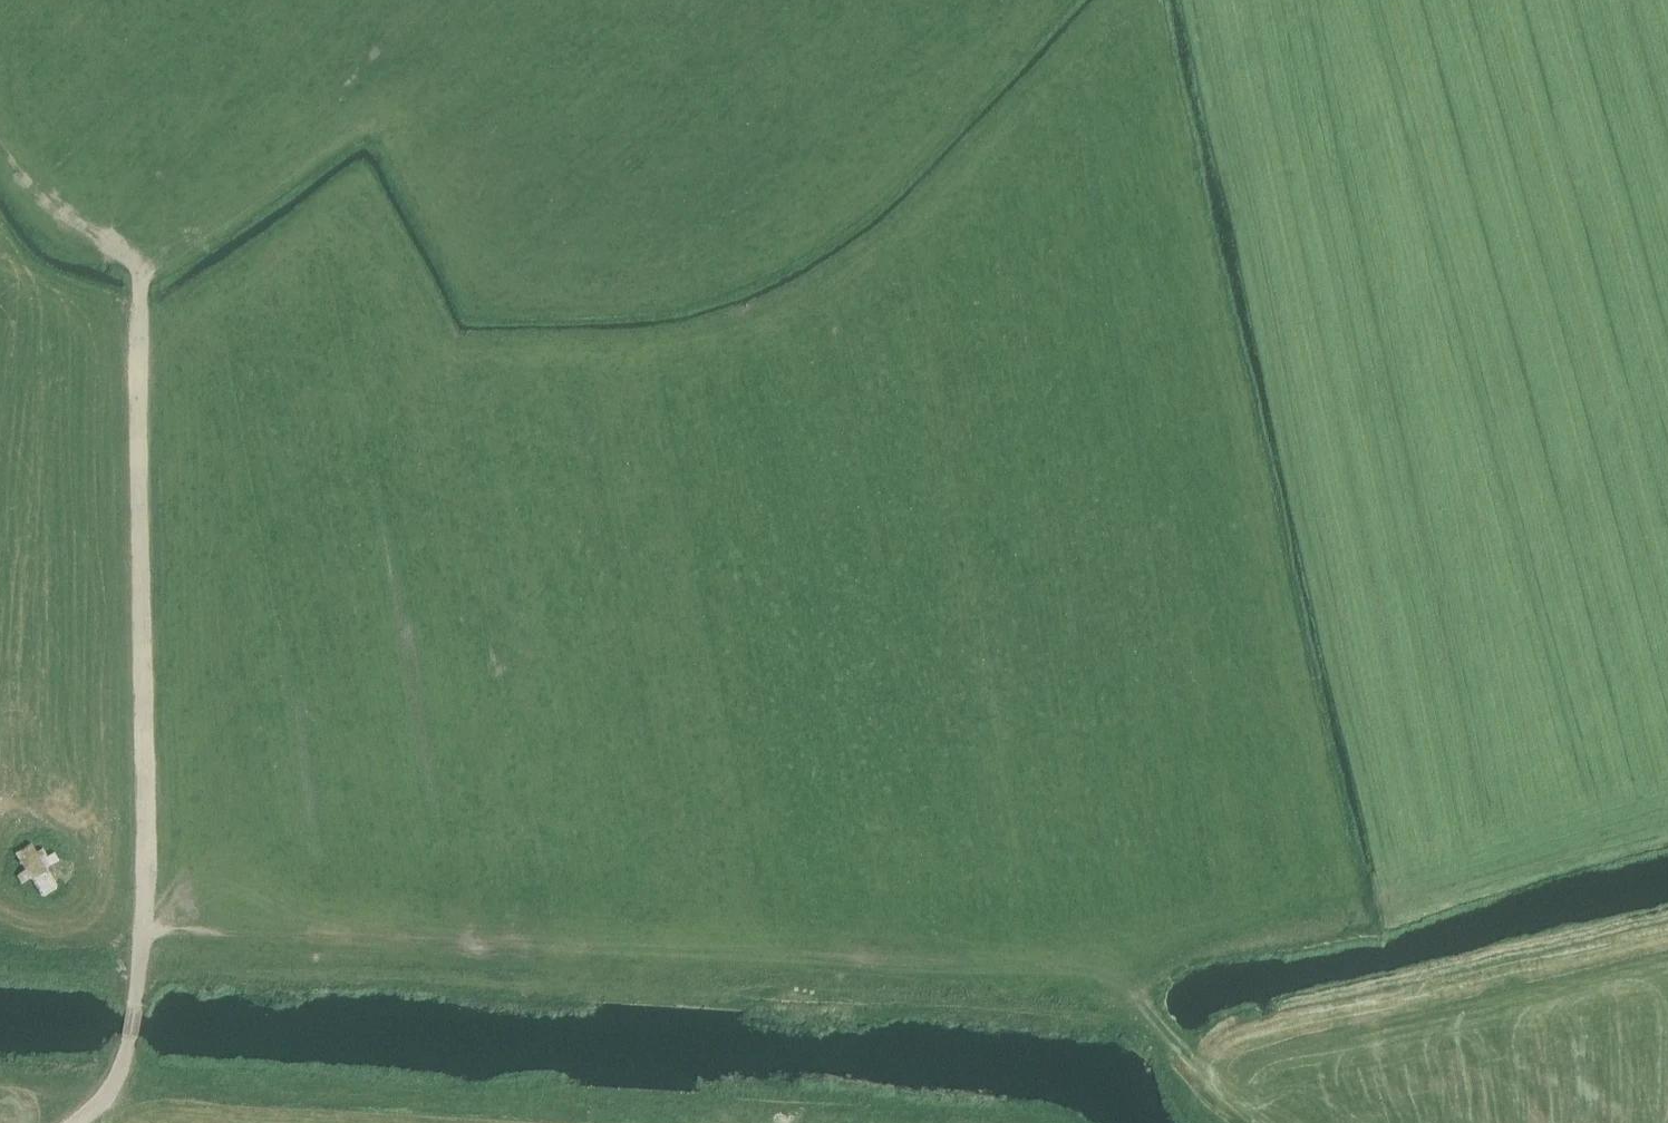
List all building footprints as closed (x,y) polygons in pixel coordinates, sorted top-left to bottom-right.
[(13,866),(29,854),(23,846),(7,858),(13,866)] [(35,850),(29,854),(13,866),(12,867),(13,869),(14,868),(20,875),(10,881),(16,889),(24,884),(27,885),(38,900),(41,901),(54,892),(54,888),(43,873),(44,870),(56,861),(50,853),(42,859),(35,850)]
